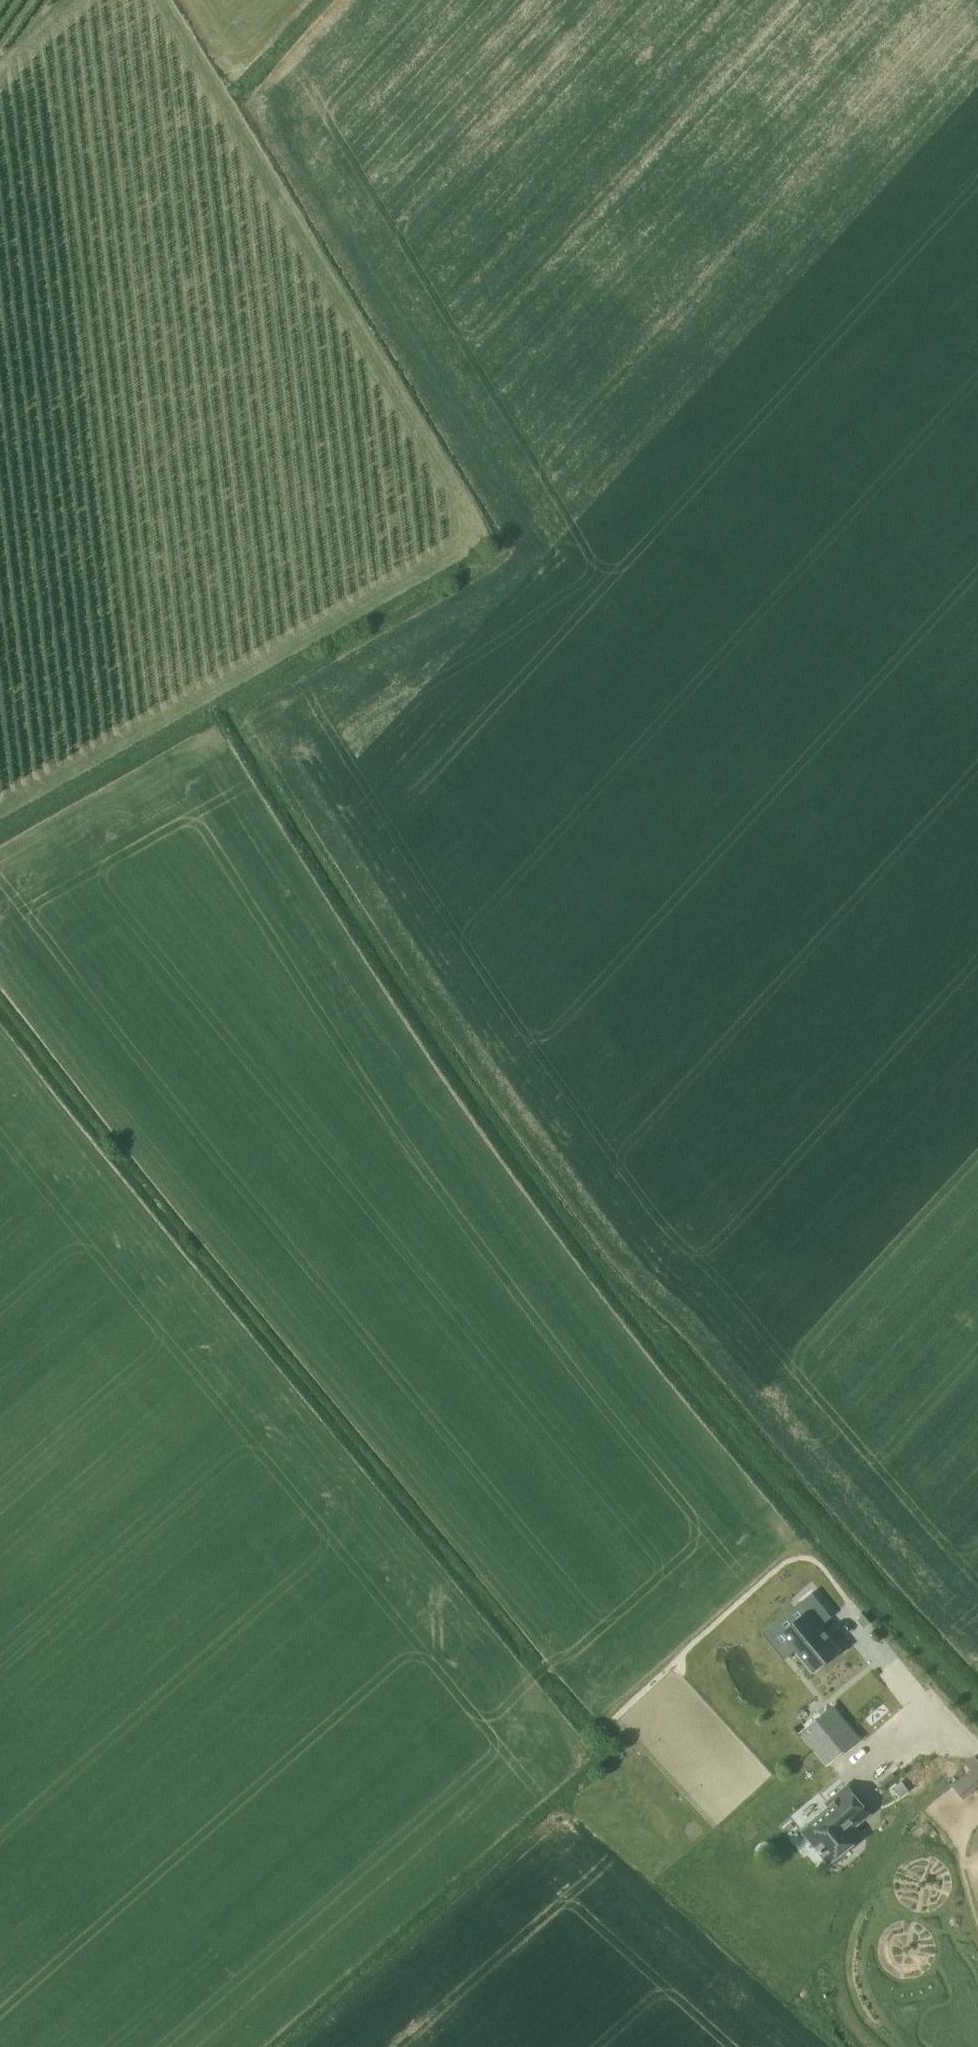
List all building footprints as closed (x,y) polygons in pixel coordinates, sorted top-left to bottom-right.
[(812,1623),(788,1641),(819,1681),(844,1661),(825,1637),(837,1627),(818,1603),(805,1613),(812,1623)] [(864,1615),(859,1619),(865,1627),(871,1622),(864,1615)] [(828,1759),(858,1734),(834,1705),(804,1730),(828,1759)] [(952,1781),(964,1796),(977,1785),(977,1761),(952,1781)] [(891,1800),(910,1787),(904,1778),(885,1790),(891,1800)] [(828,1807),(801,1829),(829,1863),(862,1836),(855,1827),(871,1814),(863,1804),(850,1789),(851,1788),(847,1784),(846,1785),(843,1782),(823,1800),(828,1807)]
